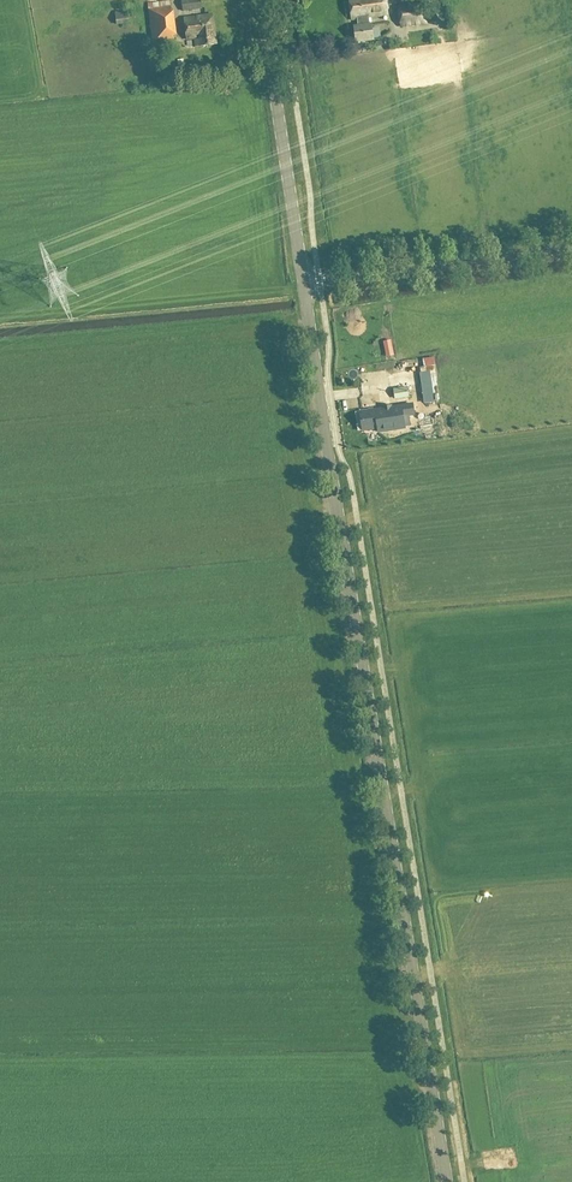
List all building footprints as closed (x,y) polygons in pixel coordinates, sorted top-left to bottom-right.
[(175,41),(169,0),(147,3),(153,44),(175,41)] [(201,0),(181,0),(182,11),(202,8),(201,0)] [(355,26),(356,41),(372,39),(371,24),(370,24),(369,18),(388,15),(386,0),(349,0),(352,19),(357,18),(358,25),(355,26)] [(397,6),(400,26),(426,22),(423,2),(397,6)] [(116,24),(129,22),(128,10),(115,12),(116,24)] [(213,14),(184,17),(186,39),(199,37),(199,39),(194,40),(195,46),(200,46),(216,44),(213,14)] [(442,402),(434,360),(418,363),(425,405),(442,402)] [(409,397),(407,386),(393,388),(395,399),(407,398),(409,397)] [(379,392),(371,392),(372,407),(379,407),(379,392)] [(381,409),(359,412),(362,432),(378,429),(379,432),(405,429),(404,427),(410,426),(409,416),(414,415),(412,404),(390,407),(384,408),(383,408),(381,409)] [(508,1157),(509,1166),(518,1165),(518,1156),(508,1157)]
